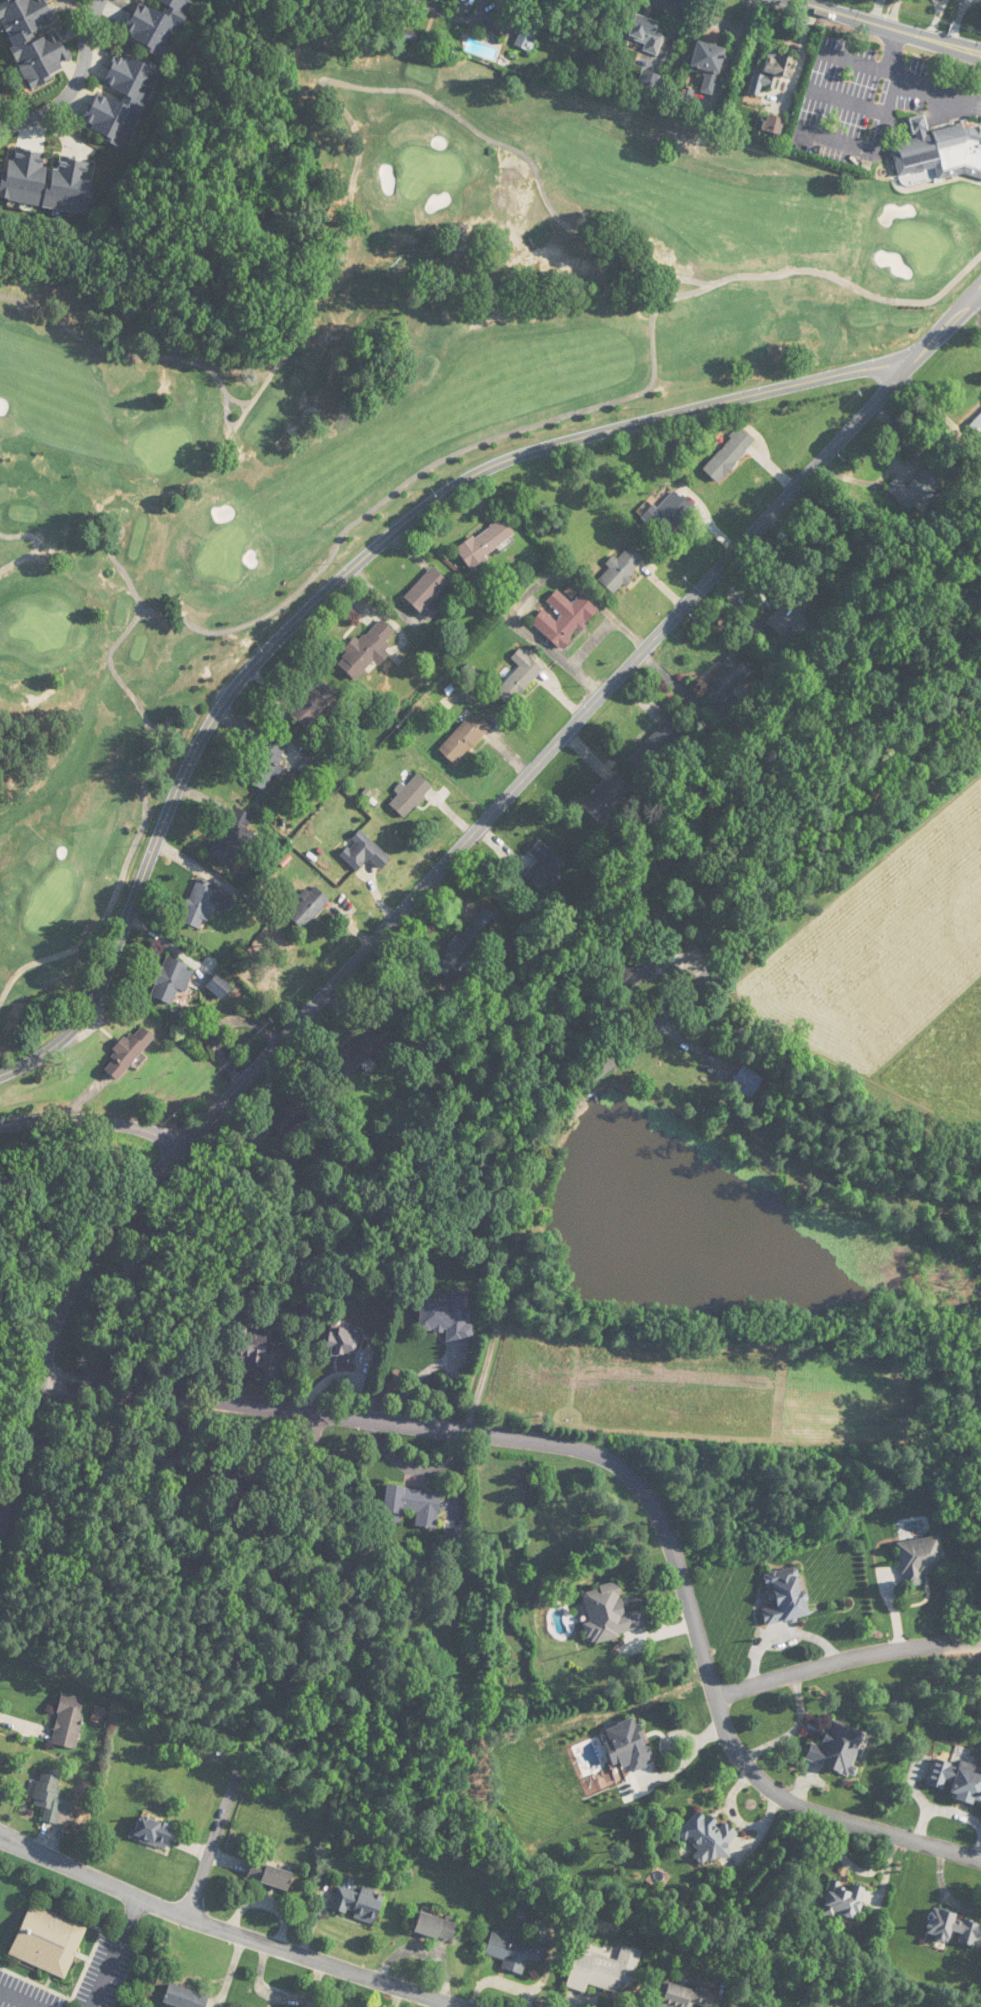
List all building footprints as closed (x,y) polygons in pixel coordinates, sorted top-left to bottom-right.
[(58,30),(49,33),(46,25),(54,22),(45,0),(7,0),(0,3),(0,17),(28,88),(65,74),(60,62),(69,58),(58,30)] [(196,0),(140,0),(122,35),(166,58),(196,0)] [(462,11),(473,10),(472,0),(462,0),(462,11)] [(645,42),(643,51),(659,55),(667,24),(635,15),(629,38),(645,42)] [(529,50),(539,28),(525,22),(515,45),(529,50)] [(701,92),(713,95),(726,49),(698,41),(689,70),(706,75),(701,92)] [(116,50),(84,127),(128,146),(161,69),(116,50)] [(936,168),(938,180),(968,173),(980,175),(980,126),(965,124),(928,132),(924,115),(909,119),(914,140),(892,145),(899,177),(936,168)] [(781,135),(784,119),(766,116),(762,132),(781,135)] [(53,156),(53,154),(15,148),(13,161),(7,160),(0,198),(0,200),(86,215),(95,163),(53,156)] [(970,424),(980,435),(980,413),(970,424)] [(718,483),(757,442),(741,427),(702,468),(718,483)] [(945,480),(931,464),(906,486),(898,478),(886,488),(909,513),(945,480)] [(656,509),(653,505),(641,517),(665,540),(696,508),(675,489),(656,509)] [(471,569),(517,536),(502,516),(456,549),(471,569)] [(606,564),(610,570),(600,577),(609,591),(646,565),(632,546),(606,564)] [(404,596),(429,621),(440,611),(430,602),(449,582),(433,566),(404,596)] [(766,621),(781,636),(811,604),(796,589),(766,621)] [(532,621),(561,650),(599,610),(582,594),(572,605),(557,590),(547,601),(561,615),(556,621),(543,609),(532,621)] [(375,660),(379,664),(387,656),(381,650),(397,633),(382,618),(360,641),(355,637),(344,650),(348,654),(338,664),(355,680),(375,660)] [(509,706),(543,670),(520,648),(511,659),(519,667),(495,693),(509,706)] [(706,696),(728,706),(748,665),(725,654),(706,696)] [(289,712),(305,728),(336,695),(320,680),(289,712)] [(491,727),(475,711),(439,750),(455,765),(491,727)] [(244,777),(266,792),(281,768),(277,765),(287,748),(269,737),(244,777)] [(663,751),(650,738),(630,759),(643,771),(663,751)] [(397,792),(399,794),(389,804),(404,818),(434,788),(417,772),(397,792)] [(581,806),(599,824),(632,790),(615,772),(581,806)] [(207,850),(223,866),(248,842),(232,826),(207,850)] [(339,854),(357,871),(369,857),(382,869),(391,859),(361,831),(339,854)] [(523,878),(543,892),(565,860),(537,841),(528,853),(537,859),(523,878)] [(215,905),(227,910),(233,894),(197,879),(180,920),(205,931),(215,905)] [(331,900),(315,884),(301,898),(303,900),(288,915),(302,929),(331,900)] [(501,920),(484,906),(433,962),(450,977),(501,920)] [(625,958),(630,965),(617,975),(627,990),(667,962),(662,954),(671,948),(661,934),(625,958)] [(149,996),(172,1005),(178,989),(185,992),(195,967),(165,956),(149,996)] [(232,987),(218,973),(207,985),(221,999),(232,987)] [(103,1067),(118,1080),(155,1037),(140,1024),(103,1067)] [(347,1079),(384,1044),(370,1028),(332,1064),(347,1079)] [(752,1098),(764,1078),(742,1066),(731,1086),(752,1098)] [(420,1299),(419,1330),(446,1331),(446,1341),(473,1342),(474,1324),(467,1324),(468,1291),(451,1291),(450,1300),(420,1299)] [(247,1366),(264,1367),(268,1328),(238,1326),(235,1357),(248,1359),(247,1366)] [(337,1333),(330,1331),(324,1353),(355,1361),(362,1333),(339,1327),(337,1333)] [(441,1492),(387,1485),(381,1521),(401,1524),(403,1511),(418,1513),(416,1527),(436,1530),(441,1492)] [(898,1542),(905,1587),(925,1584),(923,1574),(944,1571),(939,1536),(898,1542)] [(809,1616),(800,1566),(765,1573),(772,1607),(762,1608),(766,1625),(809,1616)] [(647,1630),(643,1609),(625,1613),(619,1583),(581,1590),(591,1641),(647,1630)] [(51,1744),(75,1748),(85,1698),(61,1693),(51,1744)] [(614,1768),(630,1762),(633,1771),(654,1764),(637,1717),(606,1729),(610,1740),(605,1742),(614,1768)] [(853,1777),(869,1733),(830,1719),(821,1746),(812,1742),(806,1760),(853,1777)] [(938,1755),(928,1787),(980,1804),(980,1768),(938,1755)] [(32,1805),(44,1808),(42,1821),(57,1824),(63,1795),(58,1794),(62,1771),(40,1767),(32,1805)] [(725,1821),(722,1824),(710,1814),(707,1817),(699,1810),(677,1834),(711,1866),(740,1835),(725,1821)] [(165,1850),(174,1826),(138,1813),(130,1837),(165,1850)] [(294,1872),(253,1860),(247,1879),(288,1891),(294,1872)] [(867,1888),(831,1880),(824,1913),(860,1921),(867,1888)] [(384,1893),(363,1887),(361,1892),(338,1885),(331,1910),(376,1923),(384,1893)] [(10,1956),(66,1978),(87,1926),(30,1904),(10,1956)] [(934,1909),(927,1935),(955,1943),(955,1941),(975,1946),(980,1922),(934,1909)] [(458,1923),(421,1912),(414,1931),(452,1943),(458,1923)] [(523,1974),(526,1959),(543,1963),(548,1944),(532,1940),(532,1942),(491,1932),(485,1955),(504,1959),(502,1969),(523,1974)] [(642,1950),(622,1945),(618,1959),(577,1948),(567,1988),(586,1993),(589,1984),(630,1995),(642,1950)] [(693,2004),(706,2006),(714,2006),(718,1992),(696,1986),(695,1989),(666,1981),(659,2006),(692,2006),(693,2004)] [(209,1995),(170,1983),(163,2006),(168,2006),(206,2006),(209,1995)]
